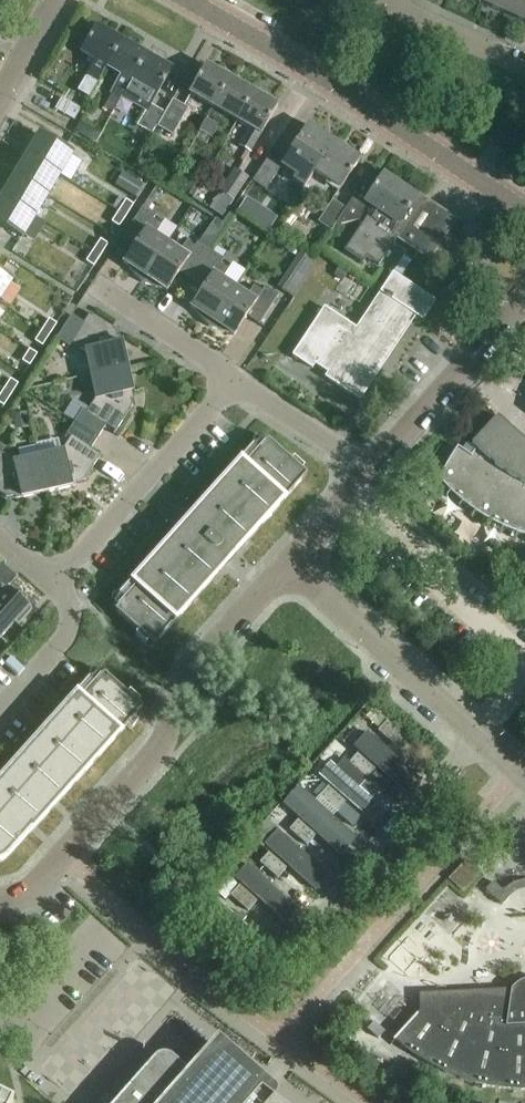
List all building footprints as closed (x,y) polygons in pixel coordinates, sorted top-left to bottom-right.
[(505,14),(511,0),(482,0),(480,3),(505,14)] [(524,23),(524,0),(511,0),(505,14),(524,23)] [(90,98),(107,67),(122,42),(96,27),(82,53),(96,61),(87,78),(89,79),(81,93),(90,98)] [(121,100),(132,82),(132,81),(146,56),(122,42),(107,67),(121,75),(110,94),(112,95),(105,108),(114,112),(121,100)] [(132,82),(121,100),(145,114),(138,126),(152,135),(165,113),(150,105),(155,96),(156,97),(171,71),(146,56),(132,81),(132,82)] [(189,94),(212,107),(228,78),(227,78),(227,74),(220,70),(217,72),(206,65),(189,94)] [(212,107),(236,121),(253,92),(228,78),(212,107)] [(253,92),(236,121),(250,129),(240,146),(251,153),(261,135),(261,136),(278,107),(267,100),(267,96),(260,93),(256,95),(253,92)] [(55,110),(75,121),(81,110),(61,99),(55,110)] [(158,127),(173,136),(189,109),(174,101),(158,127)] [(201,133),(212,138),(218,125),(208,120),(201,133)] [(80,123),(75,133),(95,145),(101,135),(80,123)] [(281,166),(282,166),(296,176),(294,180),(305,188),(315,172),(314,172),(334,142),(309,126),(290,154),(281,166)] [(72,155),(40,136),(27,157),(59,176),(72,155)] [(314,172),(315,172),(341,190),(360,160),(334,142),(314,172)] [(59,176),(27,157),(15,178),(47,196),(59,176)] [(253,182),(266,190),(282,166),(281,166),(269,158),(253,182)] [(235,170),(220,192),(224,195),(233,201),(248,179),(235,170)] [(181,191),(189,178),(178,171),(170,185),(181,191)] [(346,209),(336,223),(340,225),(360,221),(361,227),(344,251),(363,263),(366,258),(378,266),(396,240),(429,262),(457,221),(385,173),(376,186),(366,179),(346,209)] [(123,174),(116,185),(137,198),(144,186),(123,174)] [(47,196),(15,178),(3,198),(35,217),(47,196)] [(222,217),(233,201),(224,195),(220,198),(213,204),(209,209),(222,217)] [(3,198),(0,203),(0,225),(22,238),(35,217),(3,198)] [(249,219),(257,207),(246,200),(238,212),(249,219)] [(331,231),(336,223),(346,209),(333,200),(318,222),(331,231)] [(126,201),(119,212),(126,217),(134,206),(126,201)] [(141,283),(142,283),(168,244),(155,236),(162,226),(153,220),(156,216),(143,207),(124,237),(136,245),(123,264),(128,267),(141,283)] [(119,212),(112,223),(119,228),(126,217),(119,212)] [(108,245),(100,240),(93,251),(101,256),(108,245)] [(180,273),(191,281),(211,252),(198,243),(195,248),(187,242),(180,252),(168,244),(142,283),(142,284),(162,290),(162,289),(167,292),(180,273)] [(101,256),(93,251),(86,263),(94,268),(101,256)] [(209,327),(209,328),(235,288),(223,280),(229,270),(221,265),(224,260),(211,252),(191,281),(203,289),(191,308),(196,311),(195,312),(209,327)] [(342,282),(349,273),(340,267),(334,276),(342,282)] [(294,299),(306,281),(294,273),(282,291),(294,299)] [(325,309),(293,356),(312,369),(315,365),(328,373),(325,378),(360,401),(373,382),(362,375),(370,362),(375,365),(409,313),(423,322),(436,303),(394,273),(380,293),(381,294),(357,330),(325,309)] [(0,274),(0,299),(12,281),(0,274)] [(209,328),(229,334),(230,333),(234,337),(247,318),(259,326),(278,296),(266,288),(263,292),(254,287),(248,296),(235,288),(209,328)] [(86,352),(92,375),(127,368),(120,337),(117,338),(116,331),(90,314),(84,324),(72,316),(57,339),(69,347),(72,343),(86,352)] [(49,320),(42,331),(50,336),(57,325),(49,320)] [(42,331),(35,342),(42,347),(50,336),(42,331)] [(30,350),(22,362),(30,367),(37,355),(30,350)] [(83,410),(75,423),(98,438),(106,426),(116,432),(132,407),(131,400),(134,399),(127,368),(92,375),(97,398),(87,413),(83,410)] [(18,385),(10,380),(3,391),(11,396),(18,385)] [(0,396),(0,405),(4,407),(11,396),(3,391),(0,396)] [(12,417),(15,431),(29,428),(26,414),(12,417)] [(520,439),(513,432),(497,418),(471,446),(476,450),(471,458),(457,448),(439,481),(450,493),(462,504),(475,513),(488,522),(502,529),(517,535),(524,537),(524,442),(520,439)] [(62,453),(39,458),(47,493),(78,486),(77,483),(84,482),(100,456),(91,450),(98,438),(75,423),(67,435),(71,438),(62,453)] [(136,635),(146,644),(148,641),(154,646),(307,476),(301,470),(304,468),(294,459),(292,462),(268,440),(258,451),(252,446),(118,595),(124,601),(115,611),(138,633),(136,635)] [(39,458),(16,463),(2,454),(4,449),(0,447),(0,494),(8,499),(15,497),(16,500),(47,493),(39,458)] [(14,624),(18,627),(32,612),(8,590),(3,596),(0,593),(0,640),(14,624)] [(1,863),(3,862),(5,860),(8,858),(28,835),(30,836),(143,709),(137,704),(140,701),(130,693),(128,695),(104,674),(94,684),(88,679),(0,778),(0,863),(1,863)] [(405,737),(387,722),(378,731),(396,748),(405,737)] [(369,728),(356,742),(408,789),(421,775),(393,750),(388,755),(371,740),(376,734),(369,728)] [(349,765),(347,763),(342,769),(339,772),(358,789),(367,780),(375,770),(358,755),(349,765)] [(330,759),(317,774),(360,812),(370,800),(358,789),(339,772),(342,769),(330,759)] [(367,780),(358,789),(370,800),(379,791),(378,790),(368,782),(367,780)] [(297,786),(283,802),(343,855),(357,839),(297,786)] [(319,797),(337,813),(346,803),(328,787),(319,797)] [(290,830),(307,846),(316,836),(299,820),(290,830)] [(276,829),(266,841),(317,886),(327,875),(276,829)] [(260,863),(278,879),(287,869),(269,854),(260,863)] [(248,864),(236,876),(287,922),(298,909),(248,864)] [(228,871),(216,884),(225,892),(237,879),(228,871)] [(486,891),(502,906),(510,898),(501,890),(493,883),(486,891)] [(231,896),(248,912),(257,902),(240,887),(231,896)] [(260,929),(230,902),(217,917),(247,944),(260,929)] [(420,995),(420,1012),(390,1045),(390,1046),(395,1041),(404,1049),(412,1055),(437,1070),(446,1074),(476,1085),(480,1086),(511,1091),(514,1091),(520,1092),(524,1091),(524,981),(521,982),(518,984),(515,987),(512,990),(420,995)] [(378,1014),(367,1004),(361,1011),(372,1021),(378,1014)] [(208,1050),(189,1073),(172,1057),(170,1056),(166,1055),(163,1055),(161,1055),(158,1057),(154,1059),(116,1102),(281,1102),(208,1050)]
